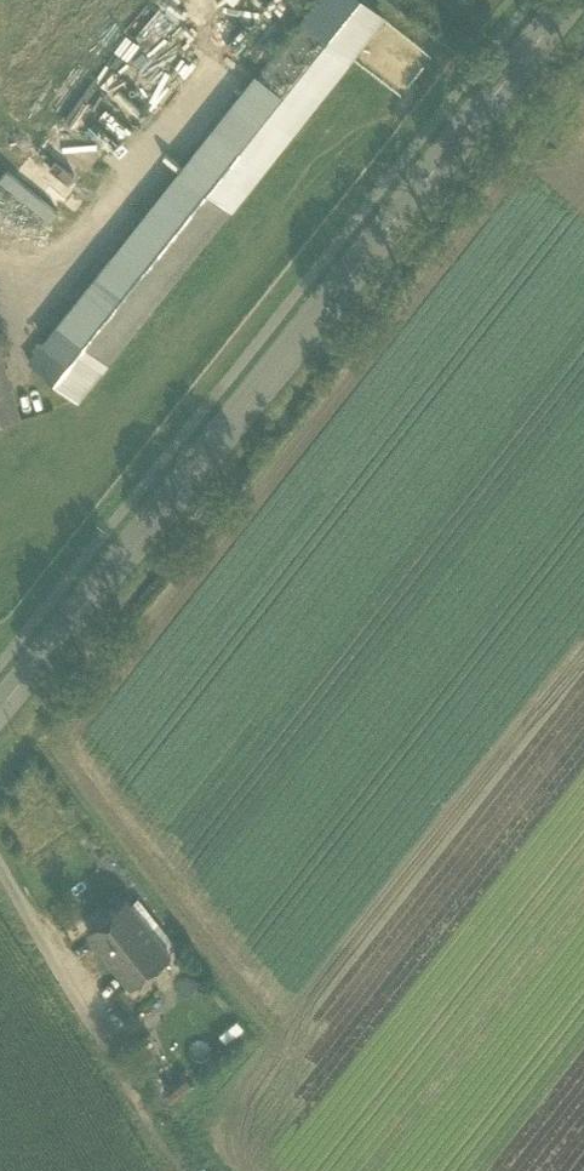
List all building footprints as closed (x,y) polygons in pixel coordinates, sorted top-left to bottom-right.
[(181,173),(226,209),(378,20),(353,0),(319,0),(181,173)] [(34,125),(84,163),(89,155),(40,117),(34,125)] [(181,173),(29,363),(74,399),(226,209),(181,173)] [(125,897),(85,930),(107,956),(147,924),(125,897)] [(147,924),(107,956),(130,986),(170,954),(147,924)]
